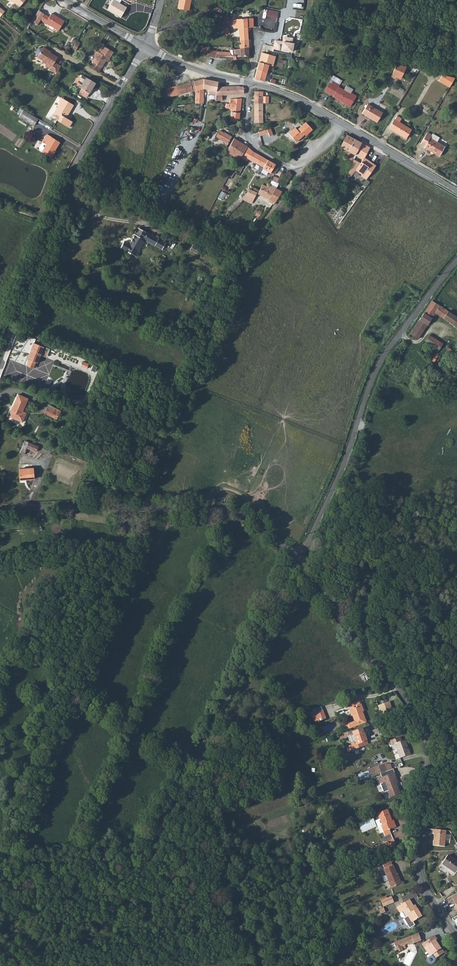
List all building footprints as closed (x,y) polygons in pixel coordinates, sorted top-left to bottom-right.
[(107,9),(121,16),(127,6),(119,2),(120,0),(111,0),(107,9)] [(188,11),(190,0),(179,0),(177,9),(188,11)] [(32,20),(35,22),(37,24),(40,19),(44,14),(44,13),(39,9),(32,20)] [(278,18),(279,10),(268,9),(267,16),(278,18)] [(44,22),(57,30),(63,20),(50,12),(48,16),(44,22)] [(212,20),(219,23),(222,16),(214,13),(212,20)] [(239,40),(248,40),(247,28),(253,28),(252,19),(232,20),(233,29),(238,29),(238,34),(239,34),(239,40)] [(227,35),(231,32),(226,24),(222,27),(227,35)] [(239,40),(239,49),(248,48),(248,40),(239,40)] [(264,45),(270,47),(274,47),(274,49),(292,52),(293,44),(271,41),(270,43),(265,42),(264,45)] [(200,55),(207,56),(209,50),(209,49),(201,47),(200,55)] [(207,56),(215,58),(236,60),(236,58),(249,56),(248,48),(239,49),(229,50),(230,53),(217,52),(209,50),(207,56)] [(37,58),(43,62),(42,63),(45,64),(44,67),(49,71),(48,72),(54,76),(58,69),(53,65),(57,59),(48,53),(49,52),(43,49),(37,58)] [(90,69),(96,73),(99,69),(100,70),(106,60),(107,61),(112,54),(103,49),(99,56),(97,55),(91,65),(92,65),(90,69)] [(262,52),(260,59),(256,70),(266,74),(268,66),(266,65),(267,62),(268,60),(272,61),(272,62),(275,63),(277,60),(272,59),(273,56),(268,55),(262,52)] [(53,65),(58,69),(62,62),(57,59),(53,65)] [(277,73),(280,73),(281,73),(284,73),(284,71),(285,71),(286,67),(287,67),(288,61),(278,60),(277,69),(277,73)] [(389,76),(394,79),(395,77),(396,75),(400,78),(406,67),(396,65),(389,76)] [(266,74),(256,70),(254,78),(263,82),(264,81),(266,74)] [(438,81),(449,88),(454,78),(441,75),(438,81)] [(331,79),(339,84),(341,81),(332,76),(331,79)] [(79,86),(77,90),(78,91),(76,95),(81,98),(84,94),(86,95),(92,84),(83,79),(79,86)] [(190,82),(192,90),(193,91),(203,89),(203,79),(190,82)] [(203,79),(203,89),(209,90),(208,92),(216,94),(216,92),(217,87),(218,82),(204,79),(203,79)] [(325,90),(333,96),(350,107),(356,96),(351,93),(353,89),(346,86),(344,90),(338,87),(339,85),(332,81),(331,84),(329,83),(325,90)] [(176,86),(178,94),(192,90),(190,82),(176,86)] [(169,88),(171,96),(178,94),(176,86),(169,88)] [(219,87),(219,92),(220,95),(222,95),(224,95),(233,95),(232,94),(232,86),(223,86),(223,87),(219,87)] [(254,103),(262,103),(268,103),(268,96),(262,96),(262,91),(254,92),(254,103)] [(202,103),(203,98),(204,98),(204,94),(195,94),(195,103),(202,103)] [(52,115),(57,118),(56,120),(68,127),(72,122),(66,118),(74,105),(61,97),(59,102),(60,102),(52,115)] [(231,109),(230,117),(231,117),(235,118),(235,121),(236,121),(238,119),(241,98),(230,99),(229,103),(226,103),(225,108),(231,109)] [(254,103),(254,123),(262,122),(262,103),(254,103)] [(361,113),(377,122),(383,113),(367,104),(361,113)] [(21,113),(36,122),(38,119),(37,118),(23,110),(21,113)] [(21,113),(19,116),(34,125),(36,122),(21,113)] [(388,128),(405,138),(411,130),(399,122),(401,118),(397,116),(394,120),(394,119),(388,128)] [(288,134),(296,142),(304,134),(305,136),(312,130),(306,123),(297,131),(295,128),(288,134)] [(257,132),(259,135),(267,133),(268,136),(272,135),(269,127),(257,132)] [(227,144),(231,137),(223,132),(223,133),(219,131),(215,137),(220,139),(219,139),(227,144)] [(420,144),(424,147),(424,148),(439,156),(444,147),(436,143),(439,138),(432,134),(431,135),(426,133),(420,144)] [(50,156),(55,149),(59,142),(46,134),(39,147),(39,150),(50,156)] [(340,147),(355,155),(362,143),(347,135),(340,147)] [(239,156),(241,158),(247,147),(233,138),(228,149),(231,151),(229,154),(237,159),(239,156)] [(355,155),(363,160),(364,158),(370,148),(362,143),(355,155)] [(241,158),(246,161),(248,159),(252,151),(247,147),(241,158)] [(248,159),(257,164),(261,157),(252,151),(248,159)] [(257,164),(260,166),(263,167),(267,160),(261,157),(257,164)] [(356,171),(362,176),(362,177),(366,180),(376,166),(370,163),(370,164),(368,162),(368,161),(364,158),(363,160),(361,163),(356,171)] [(361,163),(354,159),(352,163),(353,164),(349,173),(353,175),(356,171),(361,163)] [(275,165),(267,160),(263,167),(260,166),(258,170),(266,175),(267,172),(270,173),(270,172),(275,165)] [(279,167),(275,165),(270,172),(274,174),(279,167)] [(276,183),(278,184),(284,186),(287,181),(289,174),(286,173),(286,174),(281,172),(278,179),(276,183)] [(258,193),(269,199),(268,201),(273,204),(275,201),(281,191),(276,189),(278,184),(276,183),(271,180),(268,187),(262,185),(258,193)] [(246,195),(251,197),(253,198),(256,193),(249,189),(246,195)] [(120,247),(136,256),(138,256),(138,255),(136,253),(143,239),(154,245),(162,249),(165,243),(158,239),(138,228),(134,235),(134,234),(129,244),(124,241),(120,247)] [(190,249),(202,255),(204,250),(193,244),(190,249)] [(424,312),(431,318),(435,312),(443,318),(446,312),(447,311),(432,300),(424,312)] [(443,318),(449,322),(453,315),(447,311),(446,312),(443,318)] [(409,333),(417,339),(431,318),(424,312),(409,333)] [(456,327),(456,325),(456,317),(453,315),(449,322),(456,327)] [(434,347),(439,350),(442,344),(429,335),(425,341),(434,347)] [(27,359),(37,363),(43,347),(34,343),(27,359)] [(434,347),(432,350),(438,354),(439,353),(443,356),(449,348),(442,344),(439,350),(434,347)] [(443,356),(447,359),(456,346),(452,344),(449,348),(443,356)] [(431,356),(428,361),(430,363),(432,361),(433,362),(434,360),(436,357),(431,353),(430,355),(431,356)] [(9,416),(22,422),(26,413),(22,411),(28,399),(18,394),(9,416)] [(48,407),(44,413),(57,419),(61,411),(54,408),(53,409),(48,407)] [(31,449),(36,451),(38,446),(25,441),(23,446),(31,449)] [(19,469),(20,480),(34,479),(33,468),(19,469)] [(349,709),(351,716),(352,716),(354,721),(347,724),(349,729),(366,722),(362,712),(363,712),(361,704),(360,705),(358,701),(351,703),(352,708),(349,709)] [(389,701),(378,705),(382,717),(393,713),(389,701)] [(315,713),(318,721),(326,719),(323,710),(315,713)] [(336,713),(338,719),(346,716),(344,710),(336,713)] [(352,738),(351,739),(352,741),(351,742),(354,750),(367,745),(366,742),(364,737),(365,736),(362,729),(353,732),(355,737),(352,738)] [(391,745),(395,744),(397,751),(400,758),(410,755),(404,740),(401,741),(399,737),(390,741),(391,745)] [(373,768),(376,775),(387,772),(385,764),(373,768)] [(382,777),(384,783),(389,797),(400,793),(396,784),(394,779),(396,778),(394,773),(382,777)] [(381,825),(383,832),(385,836),(391,833),(389,829),(396,827),(393,820),(391,820),(387,809),(377,813),(382,824),(381,825)] [(446,831),(433,830),(432,834),(434,834),(433,846),(445,847),(446,831)] [(376,847),(379,853),(397,846),(394,839),(376,847)] [(455,873),(456,870),(456,862),(447,855),(441,864),(455,873)] [(398,879),(393,865),(392,866),(390,861),(383,864),(384,869),(383,869),(386,875),(382,877),(384,882),(388,880),(391,888),(401,884),(399,878),(398,879)] [(446,897),(449,901),(453,899),(455,904),(456,903),(456,891),(446,897)] [(380,901),(383,907),(393,902),(391,896),(380,901)] [(413,906),(409,900),(396,907),(400,913),(401,912),(400,915),(401,917),(404,918),(404,919),(410,928),(415,925),(413,922),(421,917),(416,908),(415,909),(413,906)] [(418,933),(411,936),(413,941),(414,943),(421,940),(418,933)] [(424,942),(426,946),(424,947),(427,951),(430,956),(427,957),(427,960),(429,963),(431,963),(434,961),(434,959),(436,958),(444,952),(441,948),(441,949),(435,941),(437,940),(434,936),(424,942)] [(406,938),(399,941),(397,941),(393,943),(397,952),(402,950),(402,949),(405,948),(403,945),(404,944),(408,943),(406,938)] [(427,957),(430,956),(427,951),(424,953),(427,956),(426,960),(428,964),(432,964),(435,962),(436,958),(434,959),(434,961),(431,963),(429,963),(427,960),(427,957)]
